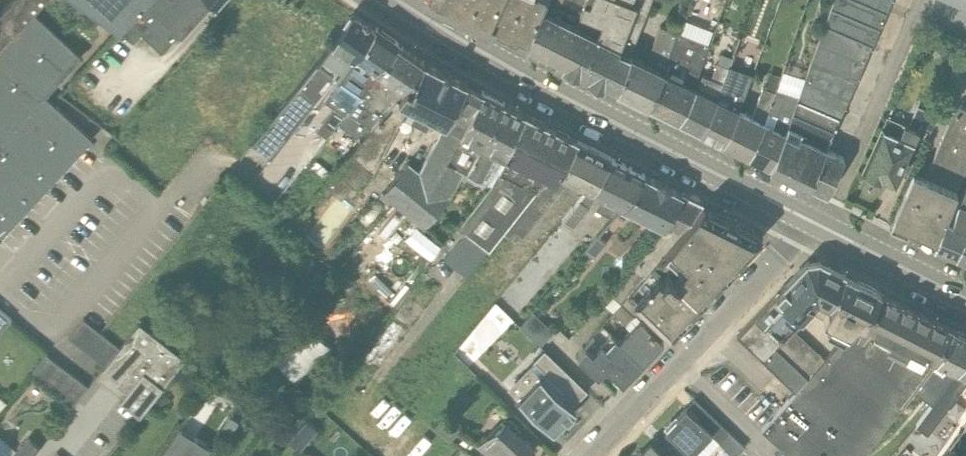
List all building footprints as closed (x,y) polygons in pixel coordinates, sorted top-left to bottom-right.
[(0,10),(0,45),(33,10),(43,0),(10,0),(0,10)] [(118,29),(144,0),(78,0),(118,29)] [(118,29),(133,42),(141,33),(151,41),(167,23),(182,36),(213,1),(214,0),(144,0),(118,29)] [(526,40),(524,44),(544,0),(443,0),(526,40)] [(524,44),(524,45),(616,90),(631,52),(651,0),(544,0),(524,44)] [(770,165),(827,194),(846,155),(827,146),(840,115),(841,116),(891,0),(833,0),(799,92),(800,92),(795,105),(786,130),(770,165)] [(958,6),(965,10),(965,0),(960,0),(958,6)] [(824,19),(827,10),(820,8),(817,17),(824,19)] [(92,138),(46,95),(82,56),(33,10),(0,45),(0,238),(92,138)] [(312,105),(336,76),(338,77),(360,52),(376,27),(353,11),(253,143),(271,157),(312,105)] [(679,32),(664,72),(647,105),(679,120),(695,87),(696,85),(695,85),(710,44),(708,43),(716,22),(685,11),(677,31),(679,32)] [(647,60),(631,52),(616,90),(647,105),(664,72),(679,32),(677,31),(660,25),(647,60)] [(324,99),(333,105),(346,114),(364,90),(380,69),(380,68),(398,42),(376,27),(360,52),(338,77),(336,76),(312,105),(316,107),(317,107),(324,99)] [(398,42),(380,68),(380,69),(364,90),(346,114),(338,124),(360,139),(361,140),(373,125),(398,94),(424,61),(398,42)] [(717,97),(702,132),(723,142),(741,107),(743,102),(732,96),(742,70),(740,69),(747,47),(736,43),(732,56),(717,97)] [(679,120),(702,132),(717,97),(732,56),(721,52),(718,62),(717,62),(711,77),(703,73),(698,86),(696,85),(695,87),(679,120)] [(432,116),(444,122),(447,124),(449,121),(468,83),(424,61),(398,94),(373,125),(361,140),(360,139),(334,171),(352,185),(355,188),(371,168),(373,169),(401,115),(426,128),(432,116)] [(741,107),(723,142),(749,155),(765,121),(774,95),(778,85),(777,85),(781,75),(769,71),(764,86),(763,86),(753,113),(741,107)] [(466,177),(467,178),(469,176),(476,179),(477,176),(469,172),(484,140),(505,102),(468,83),(449,121),(447,124),(424,172),(396,205),(424,227),(451,195),(460,179),(464,181),(466,177)] [(749,155),(770,165),(786,130),(795,105),(800,92),(799,92),(778,85),(774,95),(765,121),(749,155)] [(505,102),(484,140),(469,172),(477,176),(481,178),(496,149),(505,154),(526,113),(505,102)] [(932,129),(941,107),(929,102),(920,124),(932,129)] [(935,243),(946,218),(955,196),(954,195),(965,168),(965,107),(957,103),(926,174),(914,170),(890,223),(907,230),(906,231),(917,236),(917,235),(935,243)] [(504,231),(505,232),(552,172),(558,176),(578,140),(526,113),(505,154),(506,154),(491,183),(457,225),(466,232),(444,258),(466,275),(488,249),(489,250),(504,231)] [(864,169),(867,170),(867,174),(876,178),(879,176),(895,183),(902,167),(904,168),(909,158),(907,157),(914,140),(919,129),(904,122),(888,115),(884,126),(864,169)] [(569,179),(588,189),(591,185),(595,187),(611,156),(578,140),(558,176),(552,172),(505,232),(512,237),(517,231),(523,236),(569,179)] [(611,156),(595,187),(604,192),(597,207),(602,209),(601,211),(608,215),(614,202),(622,206),(639,187),(646,174),(611,156)] [(393,202),(419,169),(408,160),(381,193),(389,199),(393,202)] [(660,224),(644,241),(661,255),(681,230),(703,203),(682,192),(646,174),(639,187),(622,206),(660,224)] [(956,253),(965,230),(965,184),(965,186),(959,198),(955,196),(946,218),(935,243),(956,253)] [(573,227),(589,207),(588,207),(579,199),(562,219),(573,227)] [(647,312),(646,312),(670,334),(751,249),(750,247),(760,237),(754,231),(755,229),(703,203),(681,230),(661,255),(649,269),(629,294),(647,312)] [(298,221),(287,235),(294,241),(305,227),(298,221)] [(956,253),(965,258),(965,230),(956,253)] [(375,262),(396,277),(416,250),(395,235),(375,262)] [(606,243),(596,235),(582,251),(592,259),(595,255),(596,256),(606,243)] [(649,269),(639,260),(611,294),(621,302),(629,294),(649,269)] [(775,346),(792,328),(809,310),(817,301),(826,306),(843,272),(819,260),(807,262),(750,322),(737,335),(763,360),(795,390),(807,377),(799,369),(792,363),(784,355),(775,346)] [(831,320),(849,329),(857,321),(865,325),(881,291),(843,272),(826,306),(817,301),(809,310),(824,317),(831,320)] [(775,455),(862,455),(906,399),(906,398),(914,388),(936,359),(952,327),(930,316),(928,321),(916,315),(918,310),(881,291),(865,325),(857,321),(849,329),(843,337),(825,357),(824,357),(812,371),(807,377),(795,390),(795,391),(761,428),(779,445),(772,454),(775,455)] [(621,302),(634,315),(635,314),(639,318),(640,319),(646,312),(647,312),(629,294),(621,302)] [(634,315),(621,302),(613,312),(626,324),(634,315)] [(551,334),(530,314),(519,326),(540,345),(551,334)] [(69,337),(78,344),(93,326),(84,318),(69,337)] [(663,341),(640,319),(639,318),(619,339),(615,336),(615,337),(642,364),(663,341)] [(120,347),(105,366),(103,369),(128,390),(120,400),(139,415),(185,358),(140,323),(120,347)] [(78,344),(87,351),(102,333),(93,326),(78,344)] [(955,370),(965,349),(965,334),(952,327),(936,359),(914,388),(906,398),(906,399),(914,404),(930,383),(934,386),(946,370),(945,365),(955,370)] [(87,351),(96,359),(111,340),(102,333),(87,351)] [(585,346),(577,356),(595,373),(602,364),(623,384),(642,364),(615,337),(611,333),(602,343),(593,353),(585,346)] [(478,353),(478,348),(480,346),(471,337),(457,351),(467,360),(468,359),(472,359),(478,353)] [(96,359),(105,366),(120,347),(111,340),(96,359)] [(587,392),(587,391),(544,349),(533,361),(544,371),(518,399),(553,433),(575,410),(567,402),(572,397),(576,402),(586,392),(587,392)] [(955,370),(956,370),(916,425),(928,434),(965,382),(965,349),(955,370)] [(784,355),(792,363),(797,357),(789,350),(784,355)] [(42,380),(56,362),(46,354),(31,372),(42,380)] [(792,363),(799,369),(804,364),(797,357),(792,363)] [(52,388),(67,370),(56,362),(42,380),(52,388)] [(804,364),(799,369),(807,377),(812,371),(804,364)] [(63,397),(78,378),(67,370),(52,388),(63,397)] [(78,378),(63,397),(74,405),(88,386),(78,378)] [(691,454),(711,433),(686,407),(665,429),(691,454)] [(321,419),(313,413),(309,419),(306,417),(288,438),(300,448),(317,426),(316,425),(321,419)] [(434,427),(450,441),(461,428),(444,414),(434,427)] [(238,422),(230,416),(220,431),(228,437),(238,422)] [(481,447),(491,455),(526,455),(534,448),(516,431),(519,427),(507,416),(505,418),(504,417),(478,444),(481,447)] [(207,446),(177,428),(160,455),(201,455),(207,446)] [(719,441),(734,455),(736,455),(739,453),(744,447),(729,432),(719,441)] [(41,446),(28,436),(13,455),(34,455),(41,446)] [(651,444),(639,455),(663,455),(651,444)]
